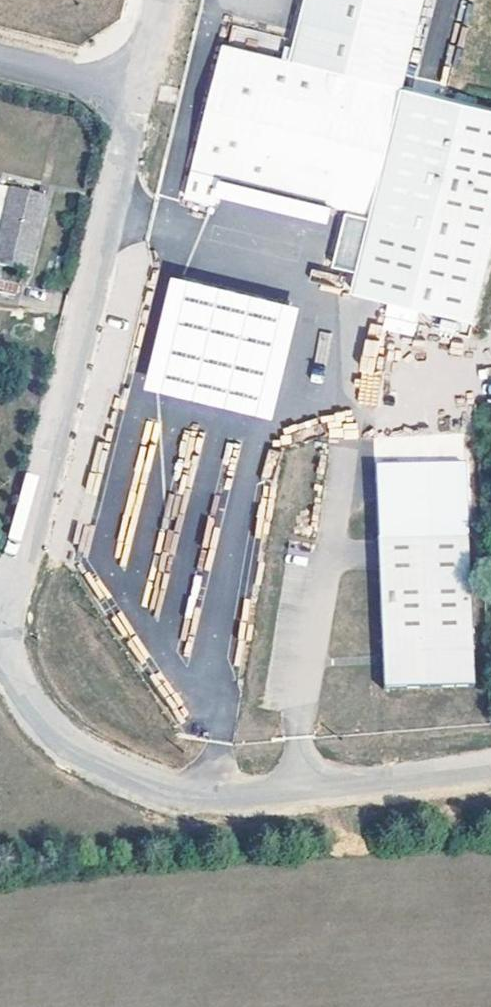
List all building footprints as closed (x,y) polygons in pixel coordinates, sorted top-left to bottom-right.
[(188,197),(219,205),(227,177),(344,208),(367,214),(354,267),(347,295),(470,327),(490,245),(490,96),(407,73),(424,0),(306,0),(294,51),(226,36),(188,197)] [(0,210),(0,277),(26,284),(47,196),(6,186),(0,210)] [(367,214),(344,208),(330,262),(354,267),(367,214)] [(168,277),(143,391),(273,419),(298,304),(168,277)] [(377,435),(377,457),(464,457),(463,435),(377,435)] [(386,465),(394,689),(485,685),(478,462),(386,465)]
